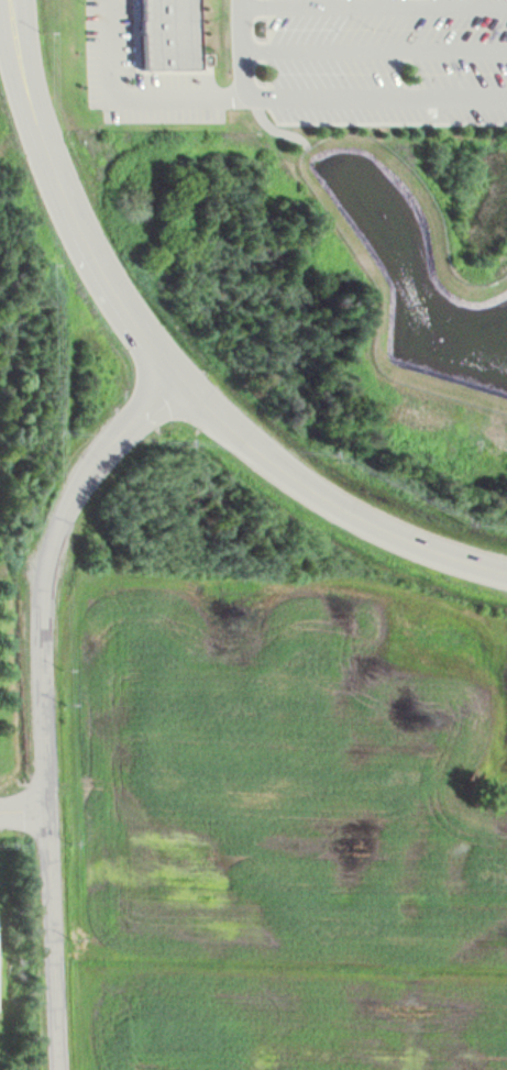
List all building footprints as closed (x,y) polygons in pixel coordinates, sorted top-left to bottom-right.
[(144,64),(205,65),(206,0),(145,0),(144,64)]
